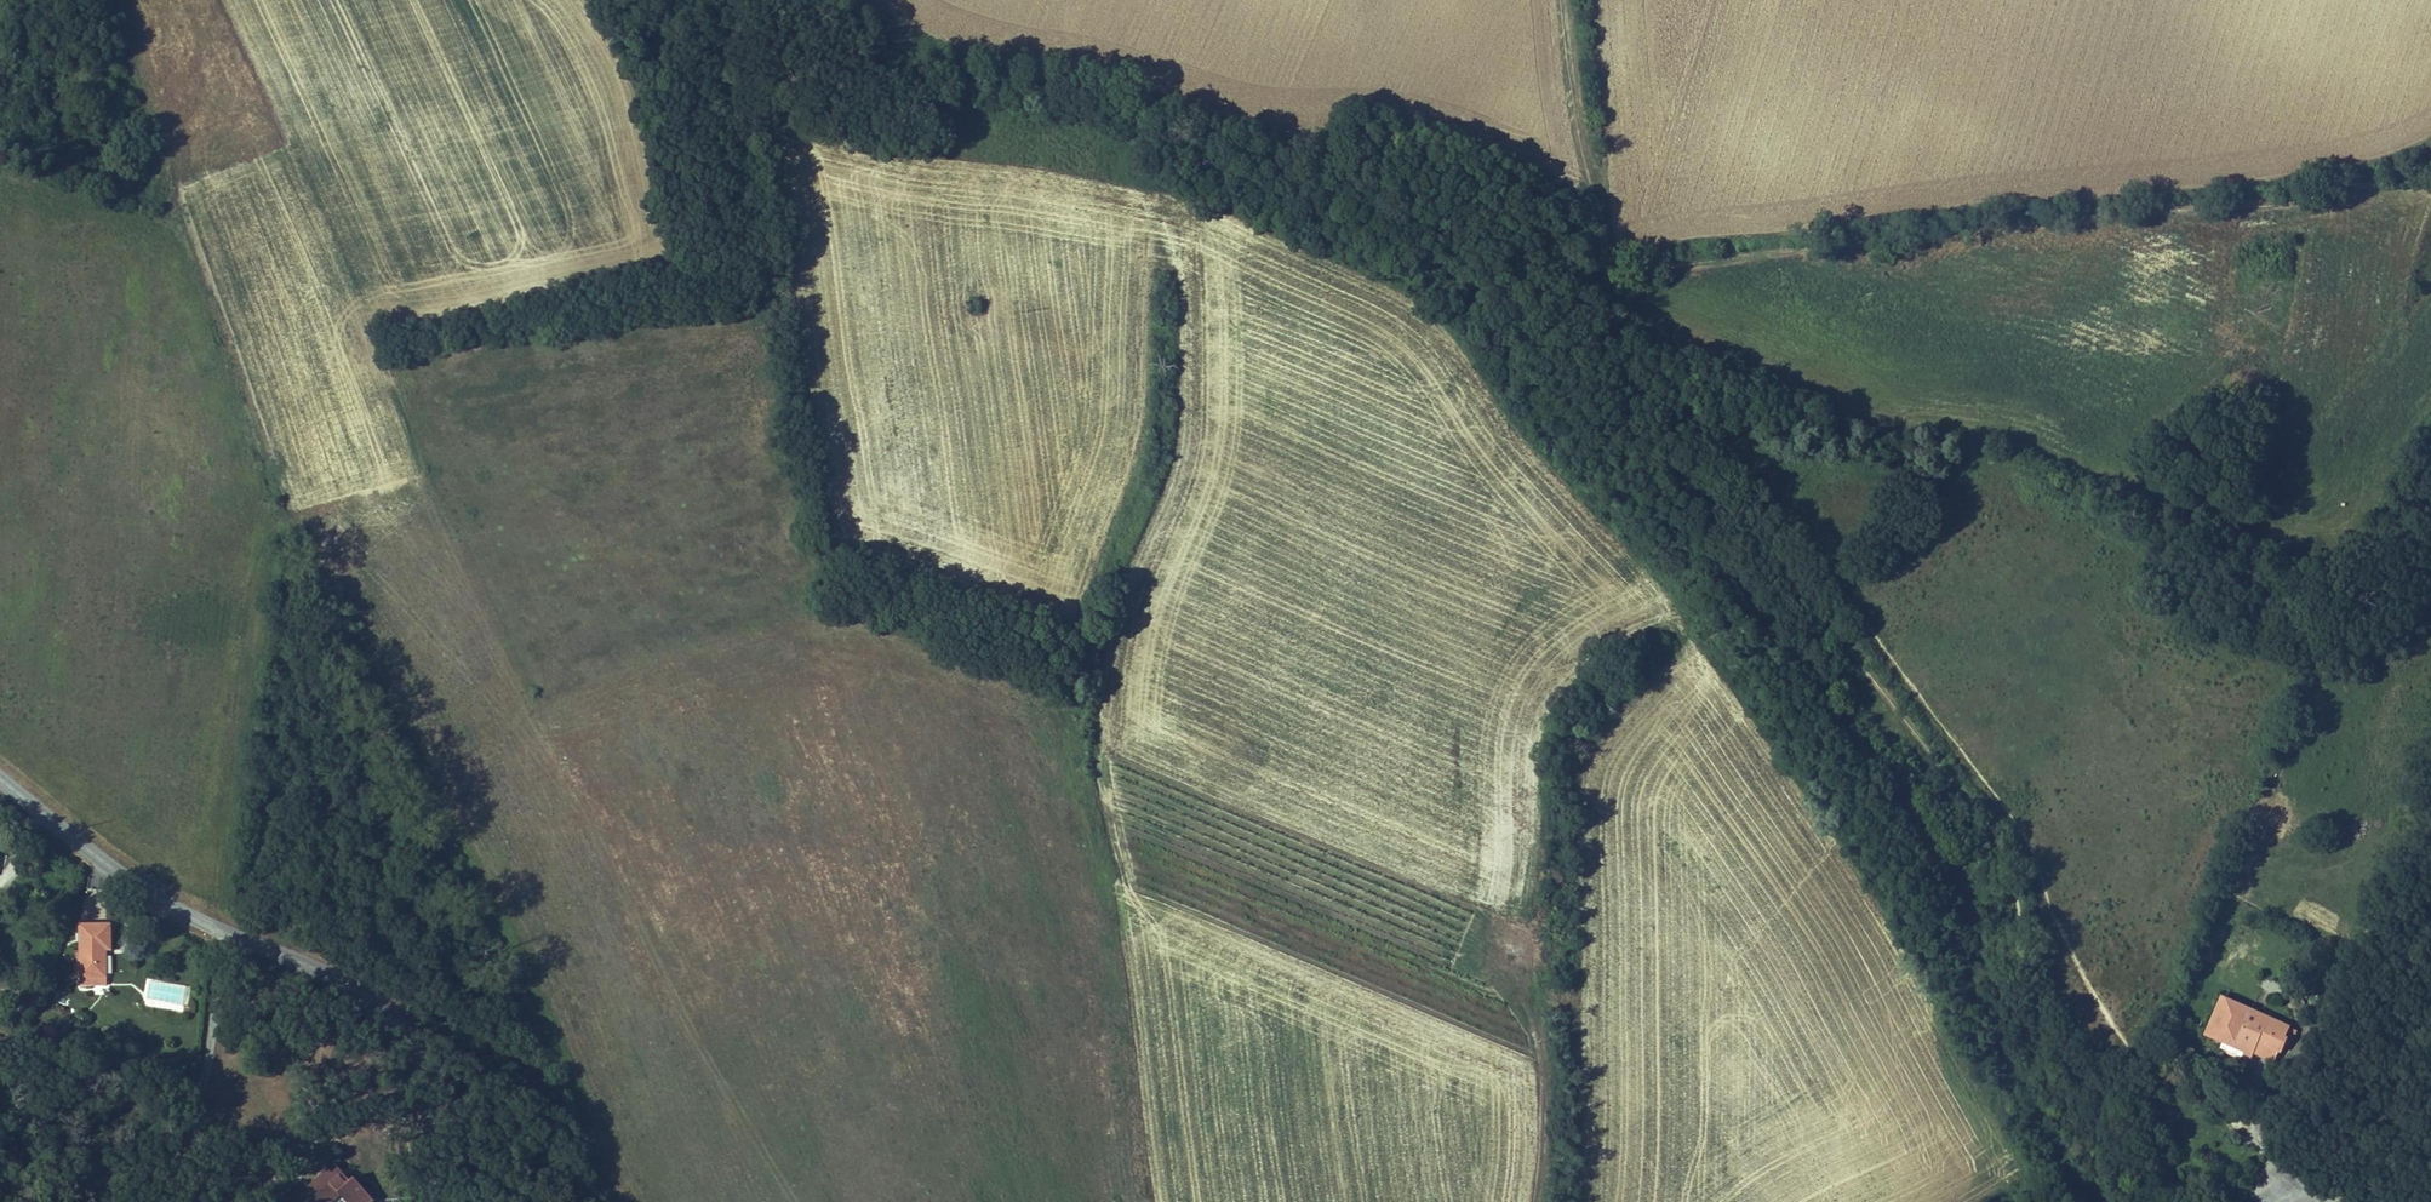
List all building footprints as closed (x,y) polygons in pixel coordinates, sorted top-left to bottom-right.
[(116,925),(86,925),(86,977),(112,977),(111,950),(116,950),(116,925)] [(112,977),(86,977),(87,985),(112,985),(112,977)] [(2257,1052),(2214,1033),(2230,996),(2221,992),(2202,1036),(2246,1055),(2254,1058),(2257,1052)] [(2292,1023),(2230,996),(2214,1033),(2257,1052),(2258,1049),(2277,1057),(2292,1023)] [(2277,1057),(2258,1049),(2257,1052),(2276,1060),(2277,1057)] [(308,1190),(317,1199),(313,1201),(334,1201),(340,1196),(346,1201),(372,1201),(373,1201),(351,1178),(348,1181),(334,1166),(308,1190)]
